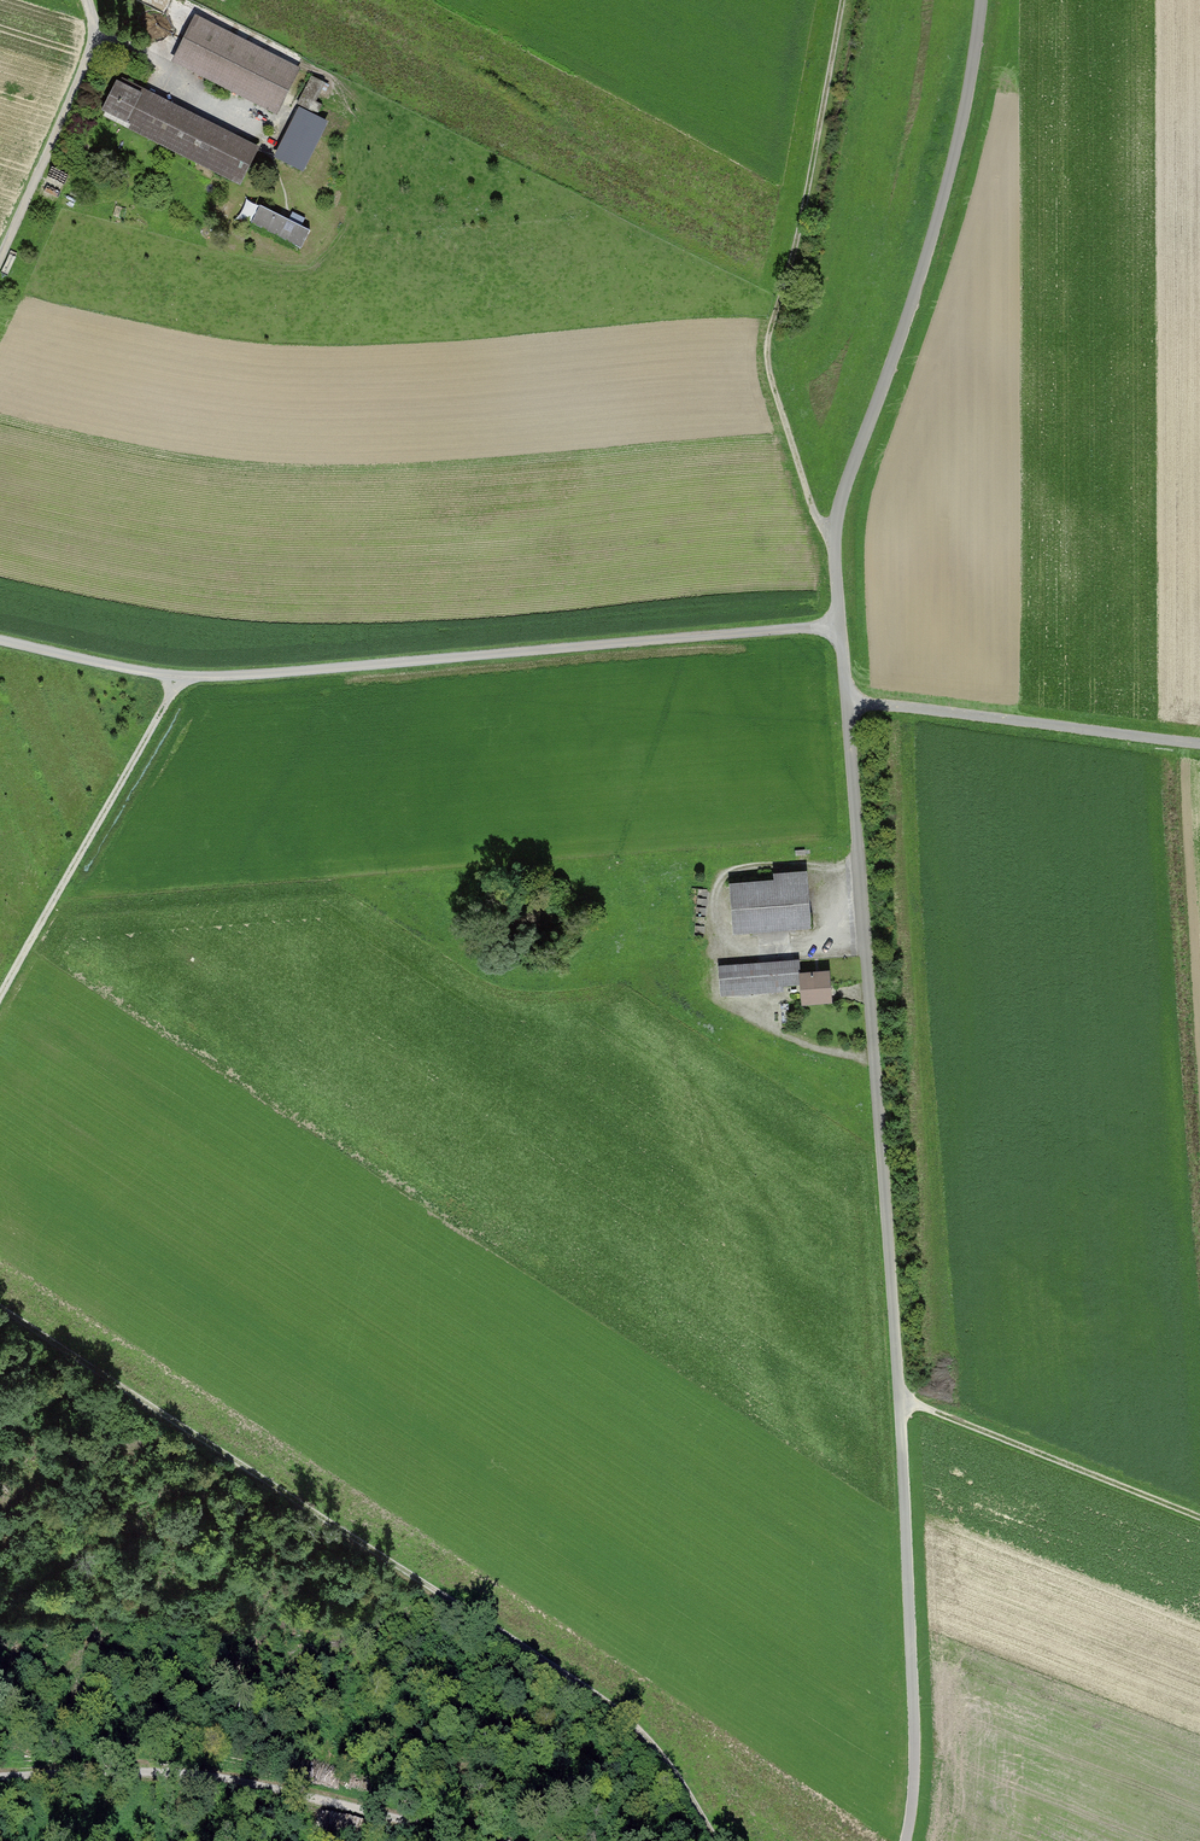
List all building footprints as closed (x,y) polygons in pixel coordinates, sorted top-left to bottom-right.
[(300,69),(192,14),(169,59),(277,114),(300,69)] [(299,101),(315,109),(328,82),(312,75),(299,101)] [(240,181),(257,148),(112,77),(96,111),(240,181)] [(318,131),(290,119),(273,156),(300,169),(318,131)] [(307,230),(255,205),(247,222),(298,247),(307,230)] [(771,881),(727,884),(732,933),(809,929),(805,872),(771,874),(771,881)] [(797,961),(717,966),(719,994),(798,990),(797,974),(797,961)] [(798,990),(800,1006),(829,1005),(826,972),(797,974),(798,990)]
